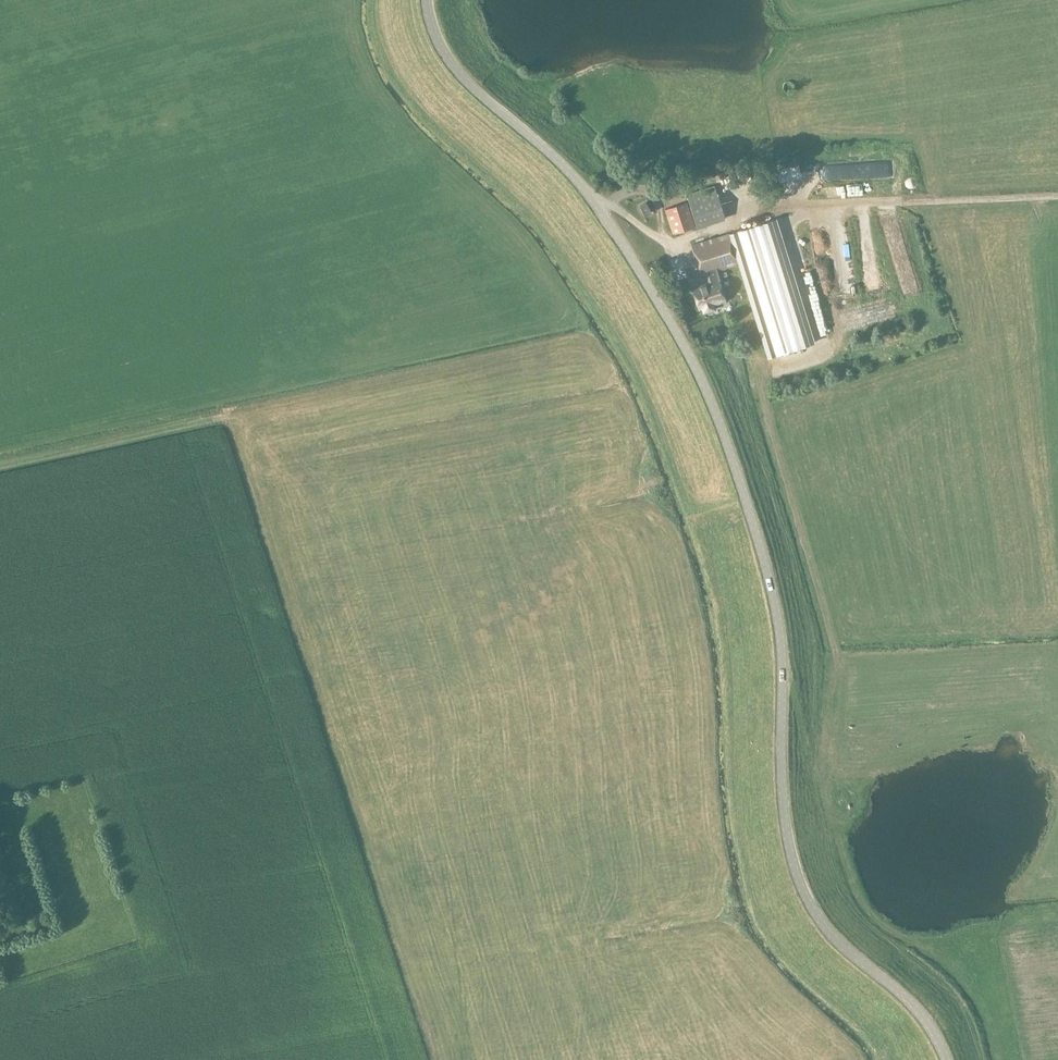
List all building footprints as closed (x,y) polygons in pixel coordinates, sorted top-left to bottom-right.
[(783,90),(786,92),(789,92),(792,91),(794,89),(794,85),(792,83),(789,81),(786,82),(784,84),(783,87),(783,90)] [(825,175),(824,150),(813,151),(814,155),(807,155),(808,176),(825,175)] [(793,164),(779,165),(781,186),(795,185),(793,164)] [(716,197),(689,206),(695,227),(723,219),(716,197)] [(650,212),(645,202),(639,205),(644,215),(650,212)] [(686,202),(664,208),(670,229),(668,230),(670,235),(694,227),(686,202)] [(704,274),(707,281),(690,287),(697,311),(700,310),(702,314),(715,310),(714,305),(725,301),(721,287),(724,286),(719,270),(736,264),(765,357),(809,344),(770,220),(690,245),(699,275),(704,274)]
